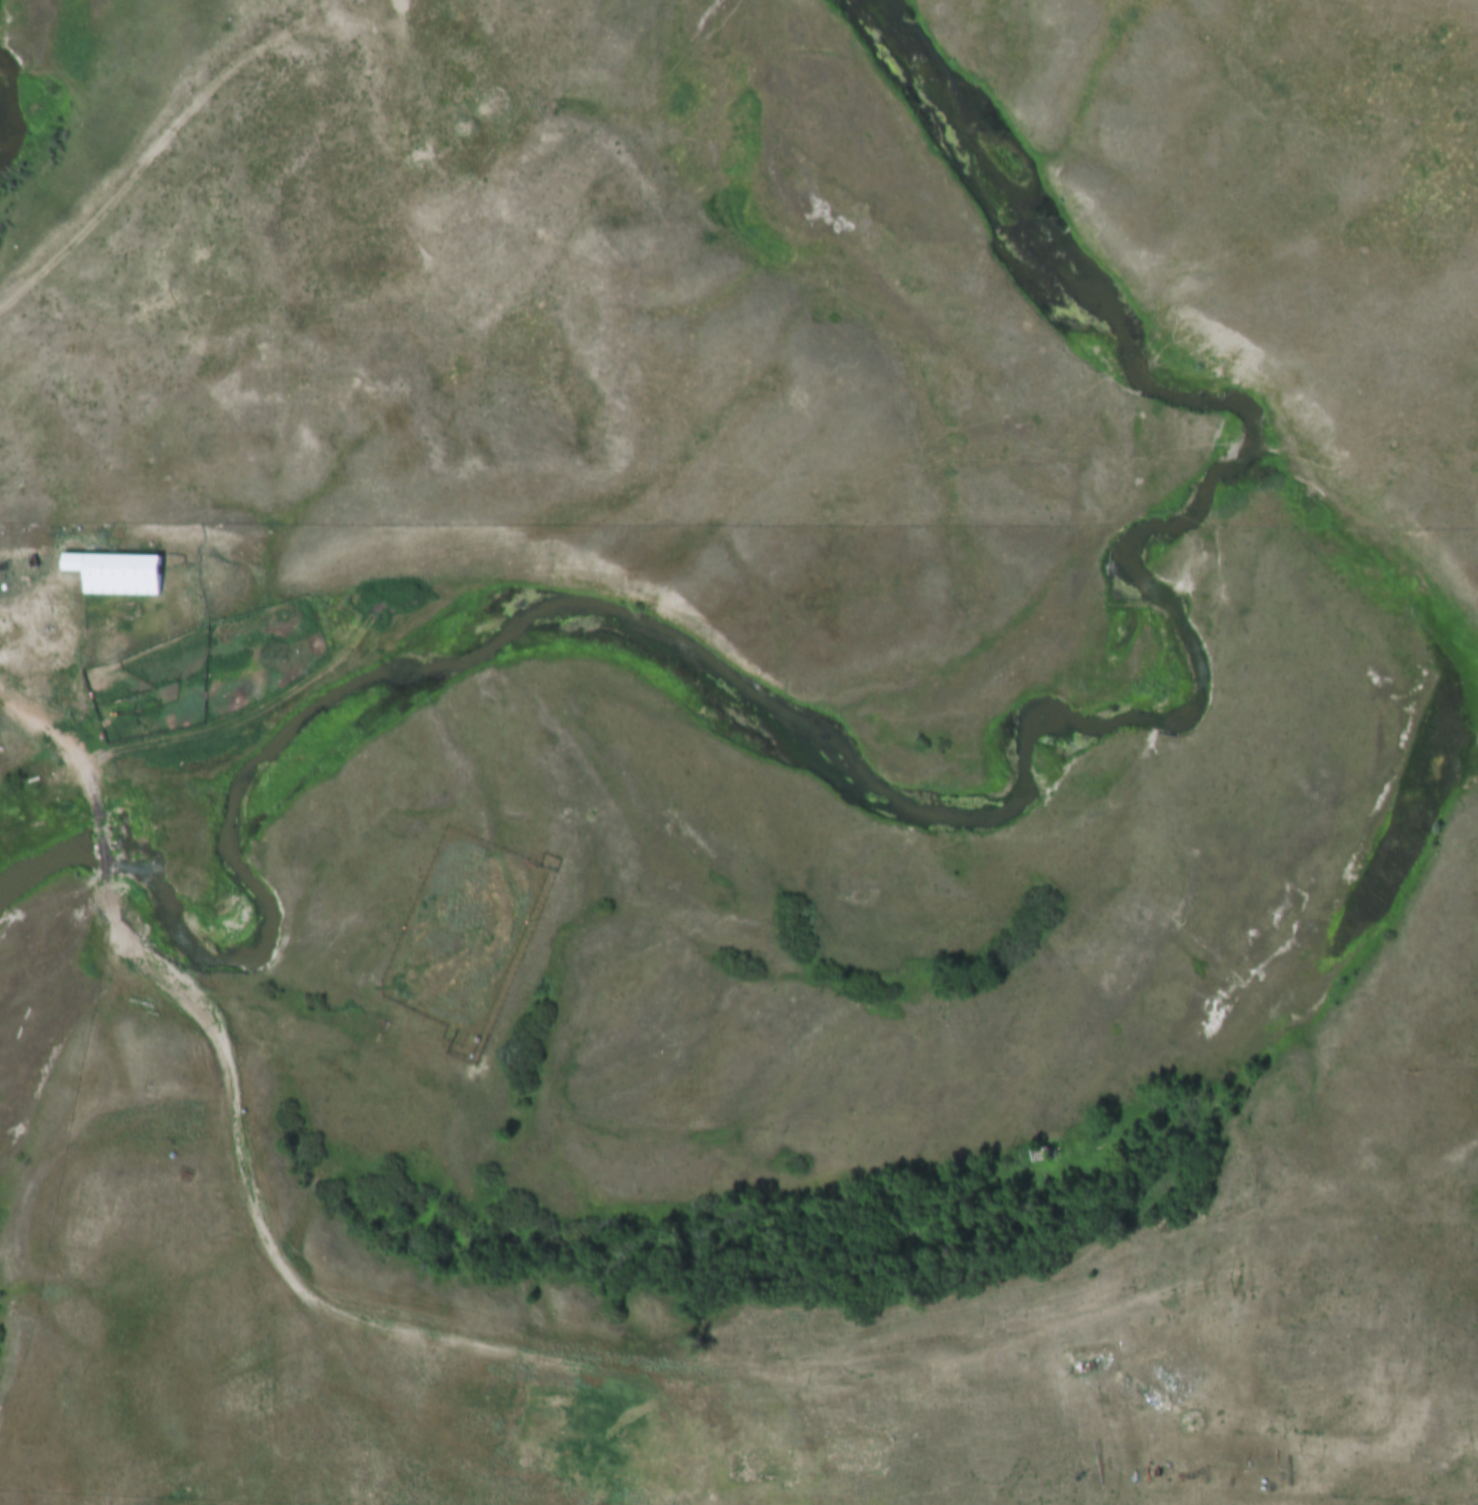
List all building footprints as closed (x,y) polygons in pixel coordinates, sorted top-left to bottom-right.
[(61,547),(162,547),(161,587),(84,587),(84,565),(61,565),(61,547)] [(29,560),(27,556),(24,554),(20,554),(17,556),(15,560),(17,564),(20,566),(24,566),(27,564),(29,560)]
